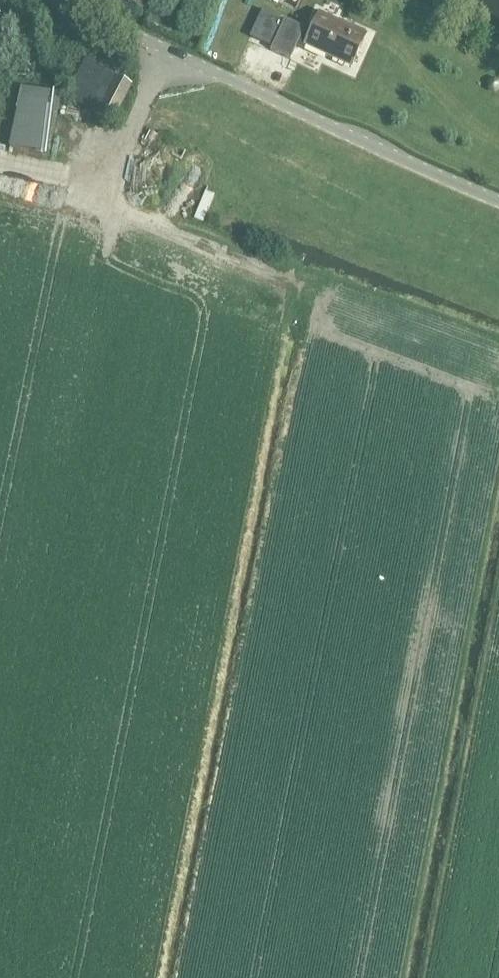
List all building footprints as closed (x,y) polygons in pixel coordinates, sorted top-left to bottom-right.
[(121,4),(140,10),(143,0),(118,0),(117,3),(121,4)] [(260,18),(252,37),(273,47),(271,51),(284,57),(291,60),(299,43),(306,46),(306,47),(352,67),(367,35),(320,14),(312,32),(285,20),(264,11),(260,18)] [(112,121),(131,82),(118,75),(98,114),(112,121)] [(9,147),(49,156),(62,97),(22,88),(9,147)]
